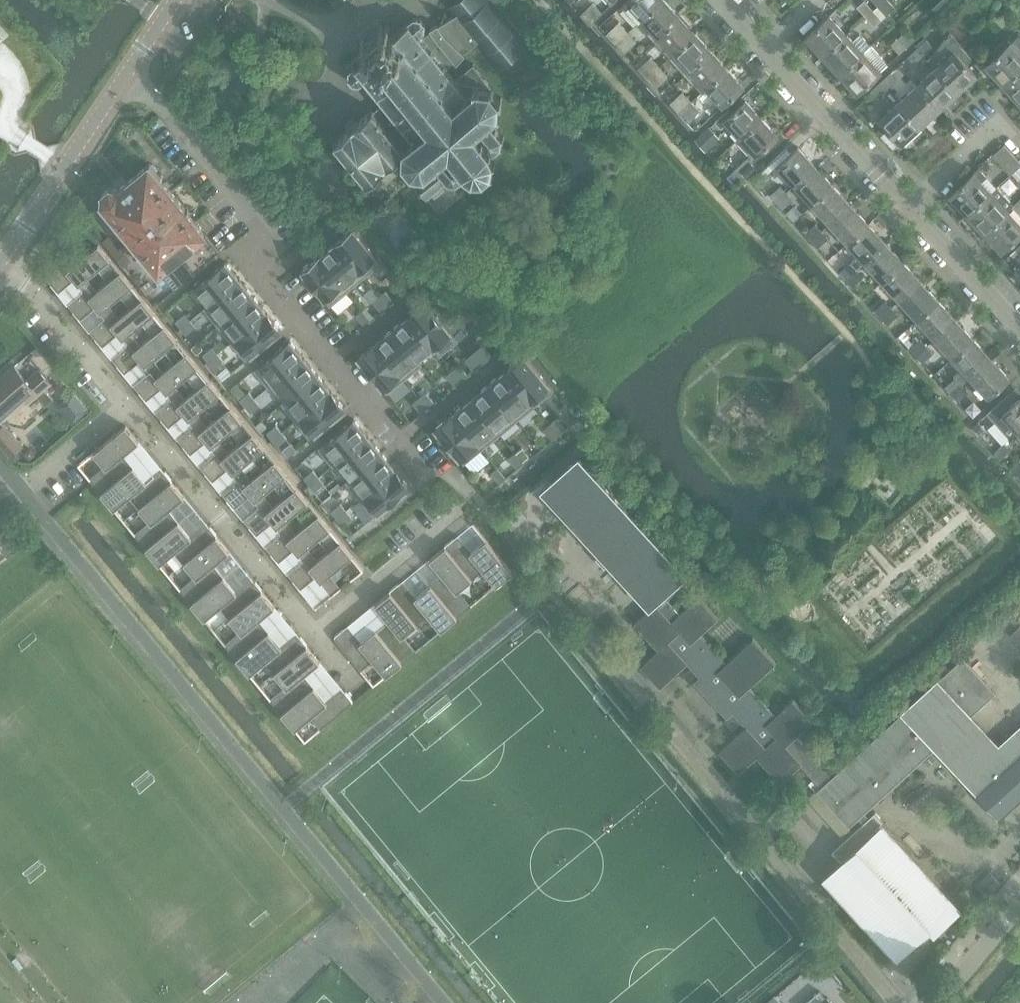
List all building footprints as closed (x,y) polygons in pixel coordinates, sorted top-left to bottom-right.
[(455,79),(446,69),(453,62),(456,65),(465,56),(464,54),(476,44),(495,68),(526,43),(491,0),(460,0),(447,10),(452,16),(438,26),(436,23),(429,29),(430,30),(421,37),(419,35),(424,31),(425,31),(425,30),(424,30),(424,25),(425,25),(425,24),(424,24),(421,20),(422,19),(421,18),(420,19),(416,18),(415,17),(414,17),(414,18),(413,19),(409,21),(409,20),(407,21),(408,22),(395,33),(394,32),(389,32),(388,33),(386,30),(390,27),(388,24),(384,27),(382,24),(378,27),(379,28),(372,34),(365,40),(364,38),(361,41),(363,44),(359,47),(362,49),(365,47),(370,53),(366,56),(355,65),(354,64),(353,65),(354,66),(347,72),(345,72),(345,74),(346,74),(346,79),(345,79),(345,80),(346,80),(349,84),(349,86),(350,87),(351,86),(356,86),(356,87),(358,87),(357,86),(364,80),(375,95),(373,96),(374,98),(376,97),(382,104),(372,112),(371,110),(370,111),(368,112),(369,113),(363,118),(356,123),(354,120),(347,127),(349,129),(333,141),(367,182),(403,151),(403,163),(412,175),(422,176),(415,182),(436,210),(441,210),(455,199),(455,194),(446,183),(456,184),(466,176),(471,180),(481,181),(490,173),(492,161),(490,156),(504,144),(487,121),(492,118),(505,106),(477,69),(473,64),(455,79)] [(663,0),(627,0),(621,5),(638,23),(643,18),(663,0)] [(658,36),(679,16),(664,0),(663,0),(643,18),(652,28),(647,33),(653,40),(658,36)] [(873,1),(888,17),(897,9),(889,0),(874,0),(873,1)] [(593,2),(581,14),(590,24),(603,12),(593,2)] [(866,2),(859,9),(865,17),(873,10),(866,2)] [(865,17),(875,28),(883,22),(873,10),(865,17)] [(669,57),(674,53),(695,34),(679,16),(658,36),(668,46),(663,51),(669,57)] [(827,17),(806,36),(805,37),(822,56),(845,36),(827,17)] [(628,31),(620,23),(607,35),(615,44),(628,31)] [(906,30),(898,37),(907,47),(915,40),(906,30)] [(638,43),(628,31),(615,44),(625,55),(638,43)] [(711,51),(695,34),(674,53),(690,70),(711,51)] [(851,42),(845,36),(822,56),(839,74),(871,46),(860,34),(851,42)] [(935,52),(927,59),(935,68),(958,92),(976,75),(965,63),(971,57),(959,44),(961,43),(952,34),(951,35),(949,34),(935,52)] [(985,65),(1003,84),(1019,68),(1019,36),(1019,35),(985,65)] [(907,47),(898,37),(890,44),(899,54),(907,47)] [(924,55),(933,47),(924,37),(915,45),(918,48),(917,48),(924,55)] [(985,53),(975,43),(967,50),(977,61),(985,53)] [(862,54),(839,74),(856,93),(888,65),(871,46),(862,54)] [(926,58),(924,55),(917,48),(908,57),(903,61),(912,71),(926,58)] [(727,68),(711,51),(690,70),(700,80),(695,85),(701,92),(706,88),(706,87),(727,68)] [(660,66),(651,57),(638,69),(647,78),(660,66)] [(669,76),(660,66),(647,78),(655,88),(669,76)] [(706,88),(722,105),(743,86),(727,68),(706,87),(706,88)] [(935,68),(916,85),(939,109),(958,92),(935,68)] [(1003,84),(1019,103),(1019,102),(1019,68),(1003,84)] [(890,92),(902,80),(896,73),(883,85),(890,92)] [(877,91),(884,98),(890,92),(883,85),(877,91)] [(916,85),(898,101),(921,126),(939,109),(916,85)] [(691,101),(682,92),(669,104),(678,113),(691,101)] [(734,130),(730,134),(737,141),(761,118),(745,100),(725,119),(734,130)] [(700,110),(691,101),(678,113),(688,123),(700,110)] [(879,119),(902,143),(921,126),(898,101),(879,119)] [(737,141),(750,155),(734,171),(743,180),(760,164),(754,158),(778,135),(761,118),(737,141)] [(704,152),(717,139),(708,130),(695,143),(704,152)] [(1019,166),(1019,162),(1004,145),(993,154),(1011,174),(1019,166)] [(798,146),(778,165),(796,184),(816,166),(798,146)] [(102,202),(101,203),(159,273),(176,259),(190,276),(220,251),(149,164),(119,188),(110,187),(102,193),(102,202)] [(816,166),(796,184),(813,204),(833,185),(816,166)] [(950,195),(967,214),(989,194),(989,193),(992,190),(983,181),(986,178),(981,172),(975,172),(972,175),(950,195)] [(762,184),(770,193),(779,185),(771,176),(762,184)] [(833,185),(813,204),(831,223),(851,205),(833,185)] [(989,193),(989,194),(967,214),(984,232),(1006,212),(1005,212),(1013,204),(997,186),(992,190),(989,193)] [(780,187),(771,195),(777,202),(786,193),(780,187)] [(783,208),(792,199),(786,193),(777,202),(783,208)] [(849,242),(869,224),(851,205),(831,223),(849,242)] [(796,206),(788,214),(795,221),(803,213),(796,206)] [(1019,234),(1019,228),(1006,212),(984,232),(1001,251),(1019,234)] [(886,243),(869,224),(849,242),(861,255),(843,272),(848,278),(857,269),(866,261),(886,243)] [(816,225),(807,234),(812,240),(822,231),(816,225)] [(352,228),(334,242),(364,278),(381,263),(352,228)] [(819,247),(828,238),(822,231),(812,240),(819,247)] [(334,242),(318,256),(347,291),(364,278),(334,242)] [(886,243),(866,261),(884,280),(903,262),(886,243)] [(98,269),(109,282),(121,272),(99,244),(68,269),(63,263),(46,276),(59,292),(74,279),(84,291),(84,290),(90,297),(98,291),(87,278),(98,269)] [(318,256),(300,270),(330,306),(347,291),(318,256)] [(225,262),(195,287),(209,303),(209,304),(240,279),(225,262)] [(903,262),(884,280),(901,299),(921,281),(903,262)] [(848,278),(855,285),(864,276),(857,269),(848,278)] [(121,296),(131,309),(143,299),(121,272),(109,282),(98,291),(90,297),(84,290),(84,291),(68,303),(81,319),(96,306),(106,318),(106,317),(112,324),(120,318),(110,305),(121,296)] [(209,304),(204,309),(217,326),(253,296),(240,279),(209,304)] [(901,299),(903,301),(919,318),(938,300),(921,281),(901,299)] [(386,291),(379,296),(387,306),(394,300),(386,291)] [(253,296),(217,326),(231,342),(267,313),(253,296)] [(379,296),(372,302),(380,311),(387,306),(379,296)] [(143,299),(131,309),(120,318),(112,324),(106,317),(106,318),(90,330),(103,346),(118,333),(128,345),(128,344),(134,351),(142,345),(132,332),(143,323),(153,336),(165,326),(143,299)] [(938,300),(919,318),(936,338),(956,320),(938,300)] [(426,301),(408,316),(433,346),(441,355),(458,341),(426,301)] [(887,302),(878,310),(883,316),(892,307),(887,302)] [(890,323),(899,314),(892,307),(883,316),(890,323)] [(362,310),(356,315),(364,325),(370,319),(362,310)] [(185,313),(175,321),(181,328),(190,320),(185,313)] [(267,313),(231,342),(245,360),(281,330),(267,313)] [(408,316),(392,329),(416,360),(433,346),(408,316)] [(190,320),(181,328),(186,334),(195,327),(190,320)] [(954,357),(974,340),(956,320),(936,338),(954,357)] [(165,350),(175,362),(187,353),(165,326),(153,336),(142,345),(134,351),(128,344),(128,345),(112,357),(125,373),(140,360),(150,372),(150,371),(156,378),(164,371),(154,359),(165,350)] [(392,329),(375,343),(404,379),(421,365),(416,360),(392,329)] [(905,331),(899,336),(904,342),(910,336),(905,331)] [(927,346),(920,339),(910,349),(916,356),(927,346)] [(289,340),(254,370),(268,387),(274,383),(304,358),(289,340)] [(944,388),(951,395),(962,385),(961,384),(971,376),(971,377),(991,359),(974,340),(954,357),(963,367),(953,375),(955,377),(944,388)] [(375,343),(357,358),(387,393),(404,379),(375,343)] [(922,362),(933,352),(927,346),(916,356),(922,362)] [(212,347),(203,354),(208,361),(218,353),(212,347)] [(187,377),(197,390),(209,380),(187,353),(175,362),(164,371),(156,378),(150,371),(150,372),(134,384),(147,400),(162,387),(172,399),(172,398),(178,405),(186,398),(176,386),(187,377)] [(218,353),(208,361),(214,368),(223,360),(218,353)] [(524,355),(506,370),(535,406),(554,390),(524,355)] [(304,358),(274,383),(287,399),(318,375),(304,358)] [(989,396),(1009,378),(991,359),(971,377),(989,396)] [(27,380),(13,364),(0,376),(0,416),(22,396),(28,402),(50,382),(39,369),(27,380)] [(459,365),(453,370),(460,379),(467,374),(459,365)] [(453,370),(446,375),(454,385),(460,379),(453,370)] [(506,370),(488,384),(517,420),(535,406),(506,370)] [(287,399),(282,404),(295,421),(331,391),(318,375),(287,399)] [(208,425),(198,413),(208,404),(218,417),(231,407),(209,380),(197,390),(186,398),(178,405),(172,398),(172,399),(156,411),(169,427),(184,414),(194,425),(200,432),(208,425)] [(488,384),(471,399),(500,434),(517,420),(488,384)] [(962,385),(951,395),(957,402),(968,391),(962,385)] [(57,405),(71,422),(87,408),(73,391),(57,405)] [(331,391),(295,421),(310,438),(346,409),(331,391)] [(249,392),(239,399),(245,406),(254,398),(249,392)] [(426,392),(419,397),(427,407),(434,402),(426,392)] [(987,413),(1010,438),(1016,432),(1017,432),(1019,429),(1019,397),(1014,402),(1007,395),(987,413)] [(419,397),(413,403),(420,412),(427,407),(419,397)] [(254,398),(245,406),(250,413),(260,405),(254,398)] [(471,399),(453,413),(482,449),(500,434),(471,399)] [(230,452),(220,440),(230,430),(241,443),(253,434),(231,407),(218,417),(208,425),(200,432),(194,425),(178,438),(191,454),(206,441),(216,452),(222,459),(230,452)] [(749,409),(746,410),(744,412),(743,416),(745,419),(747,422),(750,423),(754,422),(757,420),(758,417),(758,414),(757,412),(755,410),(752,408),(749,409)] [(554,410),(545,418),(553,427),(561,420),(554,410)] [(453,413),(435,428),(464,464),(482,449),(453,413)] [(553,427),(545,418),(537,424),(545,433),(553,427)] [(354,419),(318,448),(332,466),(338,461),(368,436),(354,419)] [(979,422),(972,428),(978,435),(985,430),(979,422)] [(4,425),(0,428),(0,444),(11,456),(23,446),(4,425)] [(89,478),(102,493),(134,467),(124,454),(139,441),(126,425),(93,453),(104,466),(89,478)] [(276,425),(267,433),(272,440),(282,432),(276,425)] [(282,432),(272,440),(278,446),(287,438),(282,432)] [(252,479),(242,467),(253,458),(263,470),(275,460),(253,434),(241,443),(230,452),(222,459),(216,452),(200,465),(213,481),(228,468),(238,479),(244,486),(252,479)] [(368,436),(338,461),(351,478),(382,453),(368,436)] [(517,437),(509,444),(516,454),(525,447),(517,437)] [(1004,443),(995,452),(1001,459),(1011,450),(1004,443)] [(516,454),(508,445),(499,453),(508,462),(516,454)] [(26,450),(22,453),(28,460),(35,454),(32,450),(26,450)] [(351,478),(346,482),(360,499),(395,470),(382,453),(351,478)] [(578,455),(540,490),(599,555),(596,558),(605,568),(608,564),(629,587),(649,609),(634,623),(658,649),(640,665),(660,687),(687,663),(692,668),(688,672),(696,681),(693,683),(726,718),(729,716),(736,725),(740,721),(745,726),(719,751),(739,773),(757,756),(780,783),(800,765),(807,773),(820,787),(816,791),(842,820),(848,826),(855,819),(942,741),(962,763),(955,770),(958,774),(961,777),(969,770),(979,781),(970,789),(998,819),(1019,799),(1019,729),(998,749),(969,717),(987,701),(996,693),(963,657),(954,665),(831,777),(795,737),(812,721),(792,699),(774,715),(748,687),(774,663),(752,639),(726,663),(700,635),(718,618),(698,596),(680,613),(664,595),(688,574),(578,455)] [(274,506),(264,493),(274,485),(285,498),(297,487),(275,460),(263,470),(252,479),(244,486),(238,479),(222,492),(235,507),(250,495),(260,506),(266,513),(274,506)] [(500,470),(491,460),(483,468),(491,477),(500,470)] [(1010,468),(1016,475),(1019,472),(1019,460),(1010,468)] [(129,497),(138,509),(172,481),(161,468),(145,480),(134,467),(102,493),(115,509),(129,497)] [(313,470),(304,478),(309,485),(319,477),(313,470)] [(395,470),(360,499),(374,517),(410,487),(395,470)] [(319,477),(309,485),(314,491),(324,483),(319,477)] [(135,533),(147,548),(179,522),(169,509),(184,496),(172,481),(138,509),(149,522),(135,533)] [(296,533),(285,521),(297,511),(307,524),(319,514),(297,487),(285,498),(274,506),(266,513),(260,506),(244,519),(257,534),(272,522),(282,533),(288,540),(296,533)] [(341,504),(331,512),(337,518),(346,510),(341,504)] [(346,510),(337,518),(342,525),(351,517),(346,510)] [(319,538),(329,551),(341,541),(319,514),(307,524),(296,533),(288,540),(282,533),(266,546),(279,561),(294,549),(304,560),(310,567),(318,560),(308,547),(319,538)] [(1,547),(8,555),(22,543),(0,516),(0,547),(1,547)] [(175,552),(184,563),(217,536),(206,523),(190,535),(179,522),(147,548),(159,564),(175,552)] [(485,540),(471,551),(458,535),(445,546),(472,580),(484,571),(496,585),(512,571),(473,523),(472,524),(485,540)] [(214,564),(229,551),(217,536),(197,553),(184,563),(195,576),(180,589),(192,603),(224,577),(220,571),(214,564)] [(341,565),(351,579),(364,569),(341,541),(329,551),(318,560),(310,567),(304,560),(288,573),(301,588),(316,576),(331,594),(316,606),(316,607),(341,587),(330,574),(341,565)] [(460,590),(472,580),(445,546),(430,559),(442,574),(430,585),(457,617),(471,605),(460,590)] [(236,590),(224,577),(192,603),(205,619),(220,607),(229,618),(262,591),(251,578),(236,590)] [(440,630),(457,617),(430,585),(416,596),(403,581),(390,592),(417,625),(428,615),(440,630)] [(240,631),(225,644),(237,658),(270,632),(259,619),(274,606),(262,591),(229,618),(240,631)] [(404,635),(417,625),(390,592),(375,604),(387,619),(375,630),(401,662),(416,650),(404,635)] [(974,622),(959,636),(971,648),(986,634),(974,622)] [(386,675),(401,662),(375,630),(361,641),(348,626),(334,637),(361,670),(373,660),(386,675)] [(281,645),(270,632),(237,658),(250,674),(264,662),(274,674),(307,646),(296,633),(281,645)] [(270,698),(282,713),(315,687),(304,674),(320,661),(307,646),(274,674),(284,687),(270,698)] [(310,717),(320,729),(353,702),(341,688),(326,700),(315,687),(282,713),(295,729),(310,717)] [(878,827),(877,828),(876,827),(882,821),(874,812),(832,852),(841,861),(823,877),(896,957),(951,907),(878,827)] [(989,872),(975,885),(986,896),(1000,884),(989,872)] [(805,1002),(832,1002),(827,997),(826,998),(819,991),(805,1002)]
